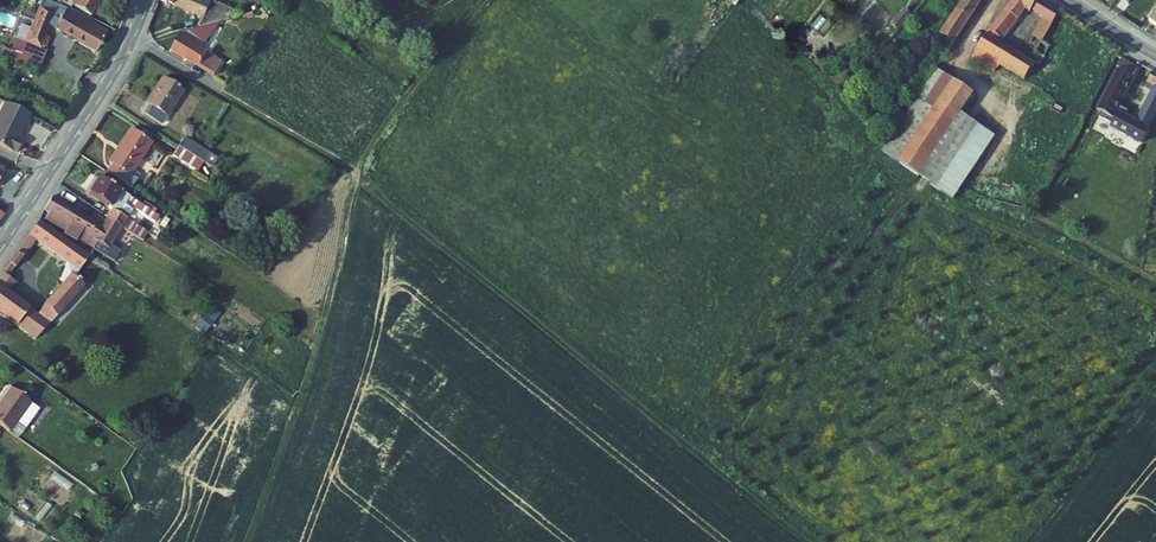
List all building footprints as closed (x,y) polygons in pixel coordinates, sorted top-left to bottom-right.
[(75,9),(77,7),(96,18),(106,0),(58,0),(75,9)] [(198,32),(184,36),(174,53),(200,69),(207,58),(229,23),(245,18),(208,0),(162,0),(161,3),(173,10),(174,7),(186,13),(188,11),(204,20),(198,32)] [(940,39),(953,47),(985,0),(967,0),(940,39)] [(1007,1),(1014,6),(988,35),(977,52),(1001,68),(1023,82),(1034,67),(1038,70),(1049,53),(1040,48),(1061,17),(1036,0),(1008,0),(1007,1)] [(1120,3),(1127,8),(1133,0),(1122,0),(1120,3)] [(45,3),(44,5),(28,45),(44,52),(48,53),(49,49),(46,48),(46,47),(53,28),(60,8),(45,3)] [(272,23),(282,7),(268,11),(272,23)] [(892,21),(901,28),(912,14),(904,7),(892,21)] [(111,34),(69,11),(60,8),(55,24),(60,27),(57,31),(99,55),(111,34)] [(43,55),(44,52),(28,45),(27,48),(43,55)] [(977,52),(970,62),(992,77),(1001,68),(977,52)] [(210,60),(207,58),(200,69),(218,79),(226,67),(212,58),(210,60)] [(1117,74),(1098,113),(1112,120),(1138,72),(1121,63),(1115,73),(1117,74)] [(935,73),(915,102),(928,111),(955,129),(974,99),(935,73)] [(1111,128),(1118,132),(1117,134),(1129,140),(1130,138),(1155,151),(1155,134),(1150,131),(1155,118),(1155,77),(1152,75),(1148,84),(1155,88),(1150,96),(1137,122),(1126,116),(1124,119),(1118,115),(1111,128)] [(182,93),(163,81),(147,106),(151,108),(145,117),(161,127),(167,118),(182,93)] [(1155,88),(1148,84),(1143,93),(1150,96),(1155,88)] [(10,108),(0,128),(0,149),(22,160),(28,146),(24,145),(36,120),(10,108)] [(172,121),(167,118),(161,127),(166,130),(172,121)] [(112,178),(135,193),(141,182),(133,177),(151,144),(131,132),(113,166),(117,168),(112,178)] [(184,140),(178,149),(203,165),(211,171),(217,162),(184,140)] [(172,158),(197,175),(203,165),(178,149),(172,158)] [(115,216),(110,223),(124,232),(128,225),(136,212),(140,206),(104,183),(94,198),(114,211),(115,216)] [(100,246),(111,253),(124,232),(110,223),(105,231),(55,201),(48,214),(52,217),(48,223),(68,235),(70,236),(69,239),(81,245),(82,243),(88,247),(97,252),(100,246)] [(163,221),(140,206),(136,212),(159,227),(163,221)] [(0,215),(0,231),(8,218),(0,215)] [(40,341),(87,290),(83,287),(85,285),(78,279),(92,259),(42,224),(31,240),(73,269),(62,283),(66,286),(47,305),(42,316),(13,295),(20,285),(14,280),(21,269),(14,264),(0,285),(0,313),(40,341)] [(150,237),(128,225),(124,232),(145,246),(150,237)] [(86,250),(88,247),(82,243),(81,245),(69,239),(70,236),(68,235),(67,238),(86,250)] [(18,259),(24,264),(35,249),(28,244),(18,259)] [(208,306),(196,325),(208,332),(220,313),(208,306)] [(6,386),(0,394),(0,399),(1,399),(0,401),(0,427),(6,432),(20,413),(29,420),(37,409),(6,386)] [(29,420),(20,413),(6,432),(15,439),(29,420)]
